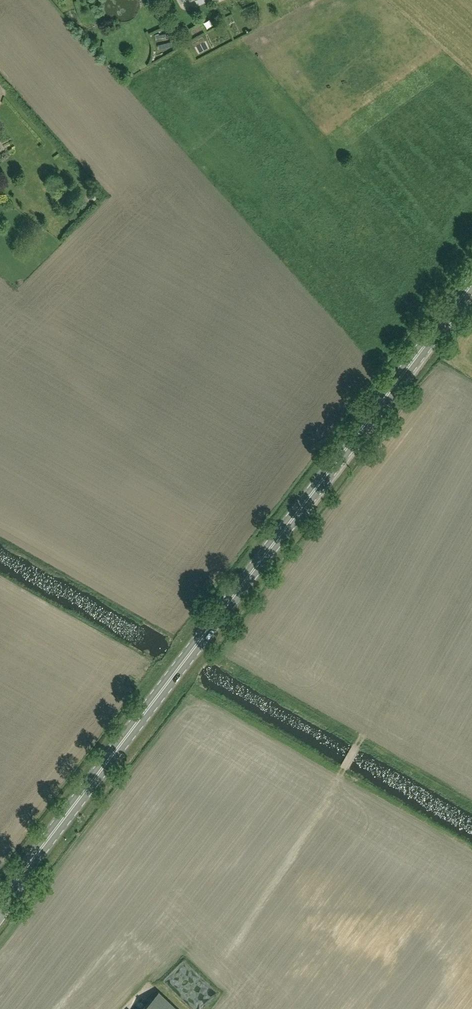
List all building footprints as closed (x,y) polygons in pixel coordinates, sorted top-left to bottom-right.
[(158,31),(160,39),(168,37),(167,30),(158,31)] [(105,971),(115,967),(111,958),(101,962),(105,971)] [(118,981),(124,989),(128,986),(122,978),(118,981)] [(160,992),(144,1008),(177,1008),(160,992)]
